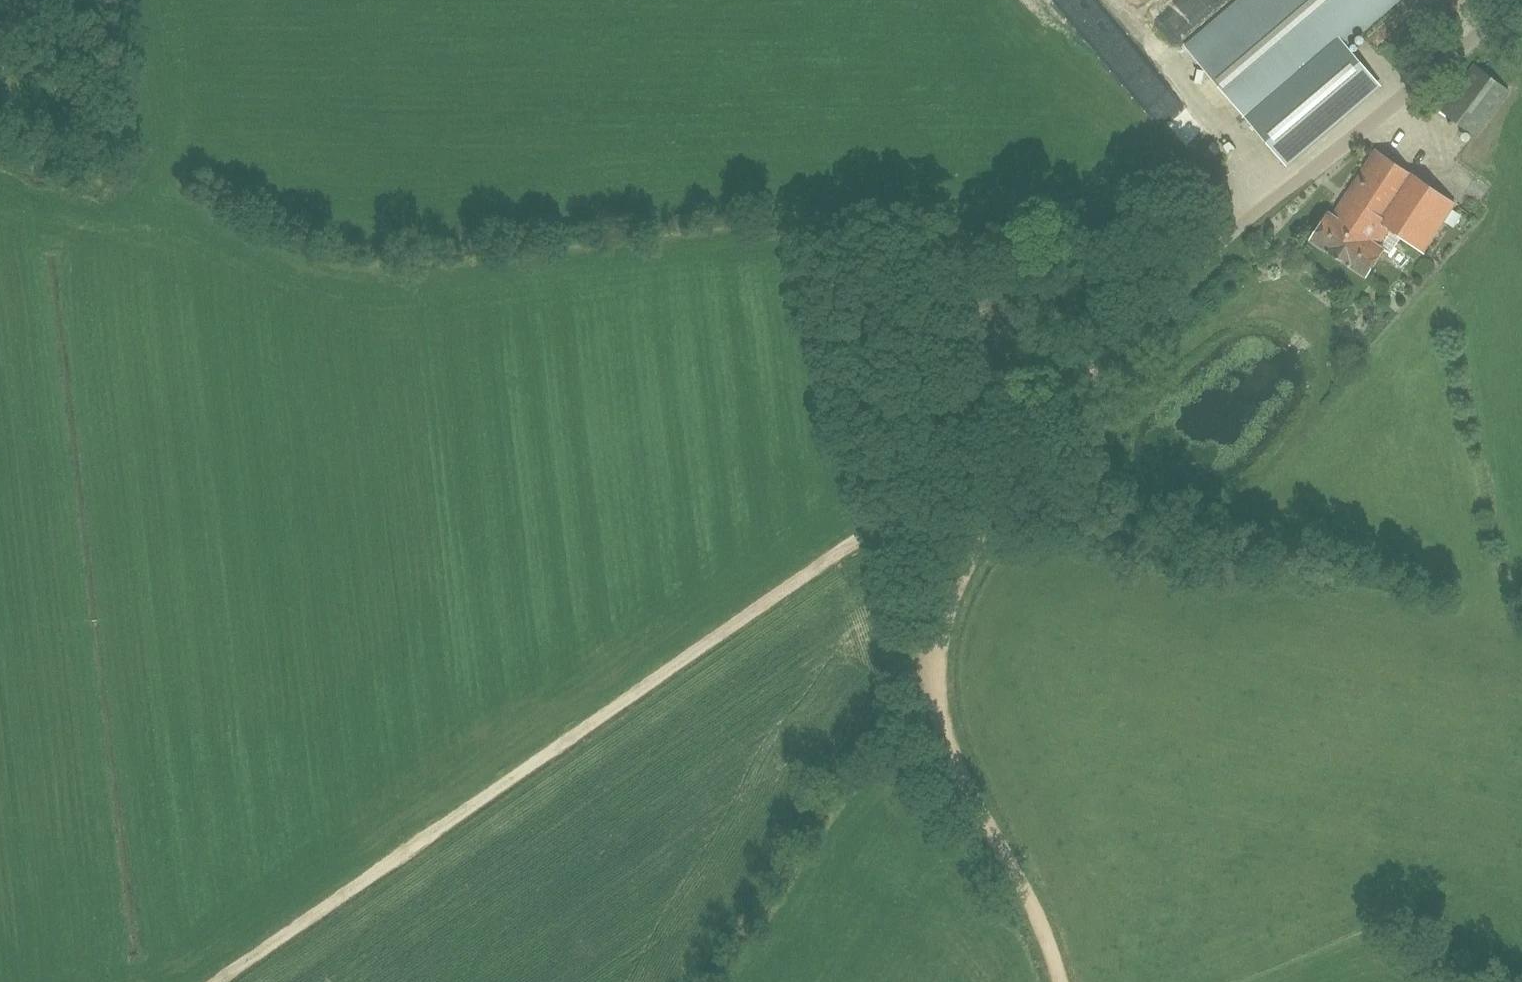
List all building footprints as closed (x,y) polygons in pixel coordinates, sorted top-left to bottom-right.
[(1187,46),(1287,164),(1379,85),(1345,45),(1398,0),(1241,0),(1187,46)] [(1473,136),(1509,88),(1473,62),(1438,110),(1473,136)] [(1369,248),(1362,249),(1363,253),(1364,252),(1366,266),(1366,269),(1373,268),(1374,270),(1377,286),(1406,280),(1403,264),(1402,260),(1425,255),(1426,259),(1429,258),(1429,257),(1452,253),(1455,253),(1446,207),(1416,213),(1419,226),(1396,231),(1395,224),(1365,230),(1369,248)]
